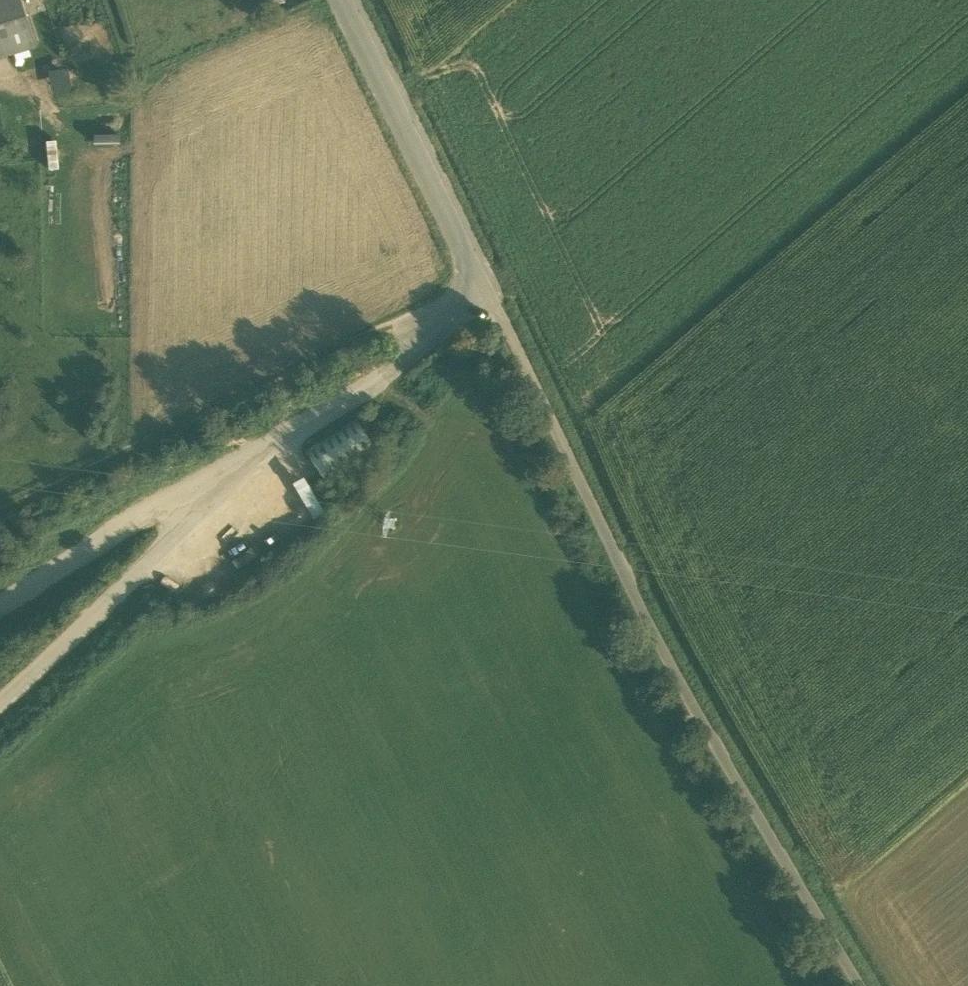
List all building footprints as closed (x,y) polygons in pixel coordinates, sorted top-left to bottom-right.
[(27,16),(22,0),(0,0),(0,25),(27,16)] [(271,9),(286,2),(285,0),(267,0),(271,9)] [(27,16),(0,25),(0,54),(36,43),(27,16)] [(70,70),(52,72),(54,92),(72,90),(70,70)] [(306,451),(326,482),(377,450),(356,418),(306,451)] [(307,477),(297,482),(313,518),(323,513),(307,477)]
